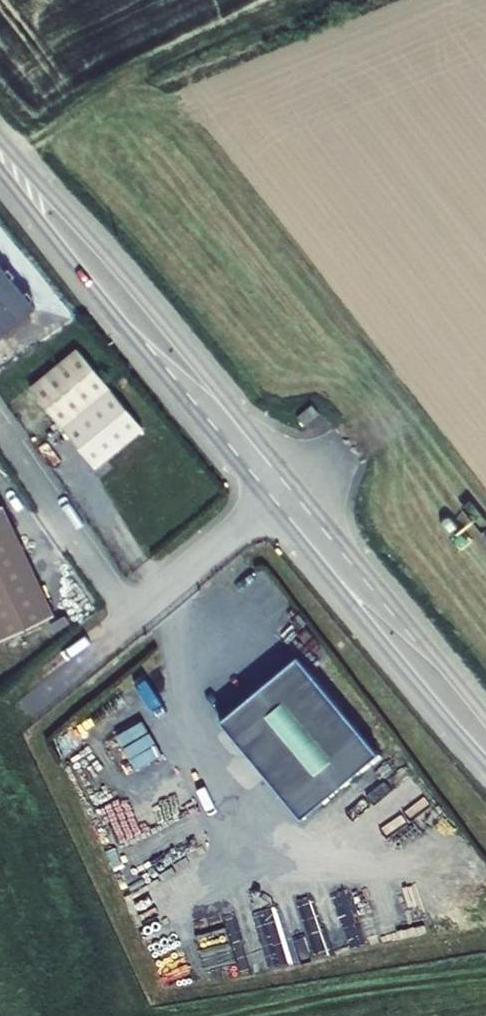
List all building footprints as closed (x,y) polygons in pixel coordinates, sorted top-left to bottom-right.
[(0,258),(0,342),(42,309),(0,258)] [(122,418),(58,339),(10,378),(74,457),(122,418)] [(0,509),(0,642),(51,619),(0,509)] [(381,757),(301,659),(222,722),(303,821),(381,757)] [(138,767),(165,752),(145,717),(118,731),(138,767)]
